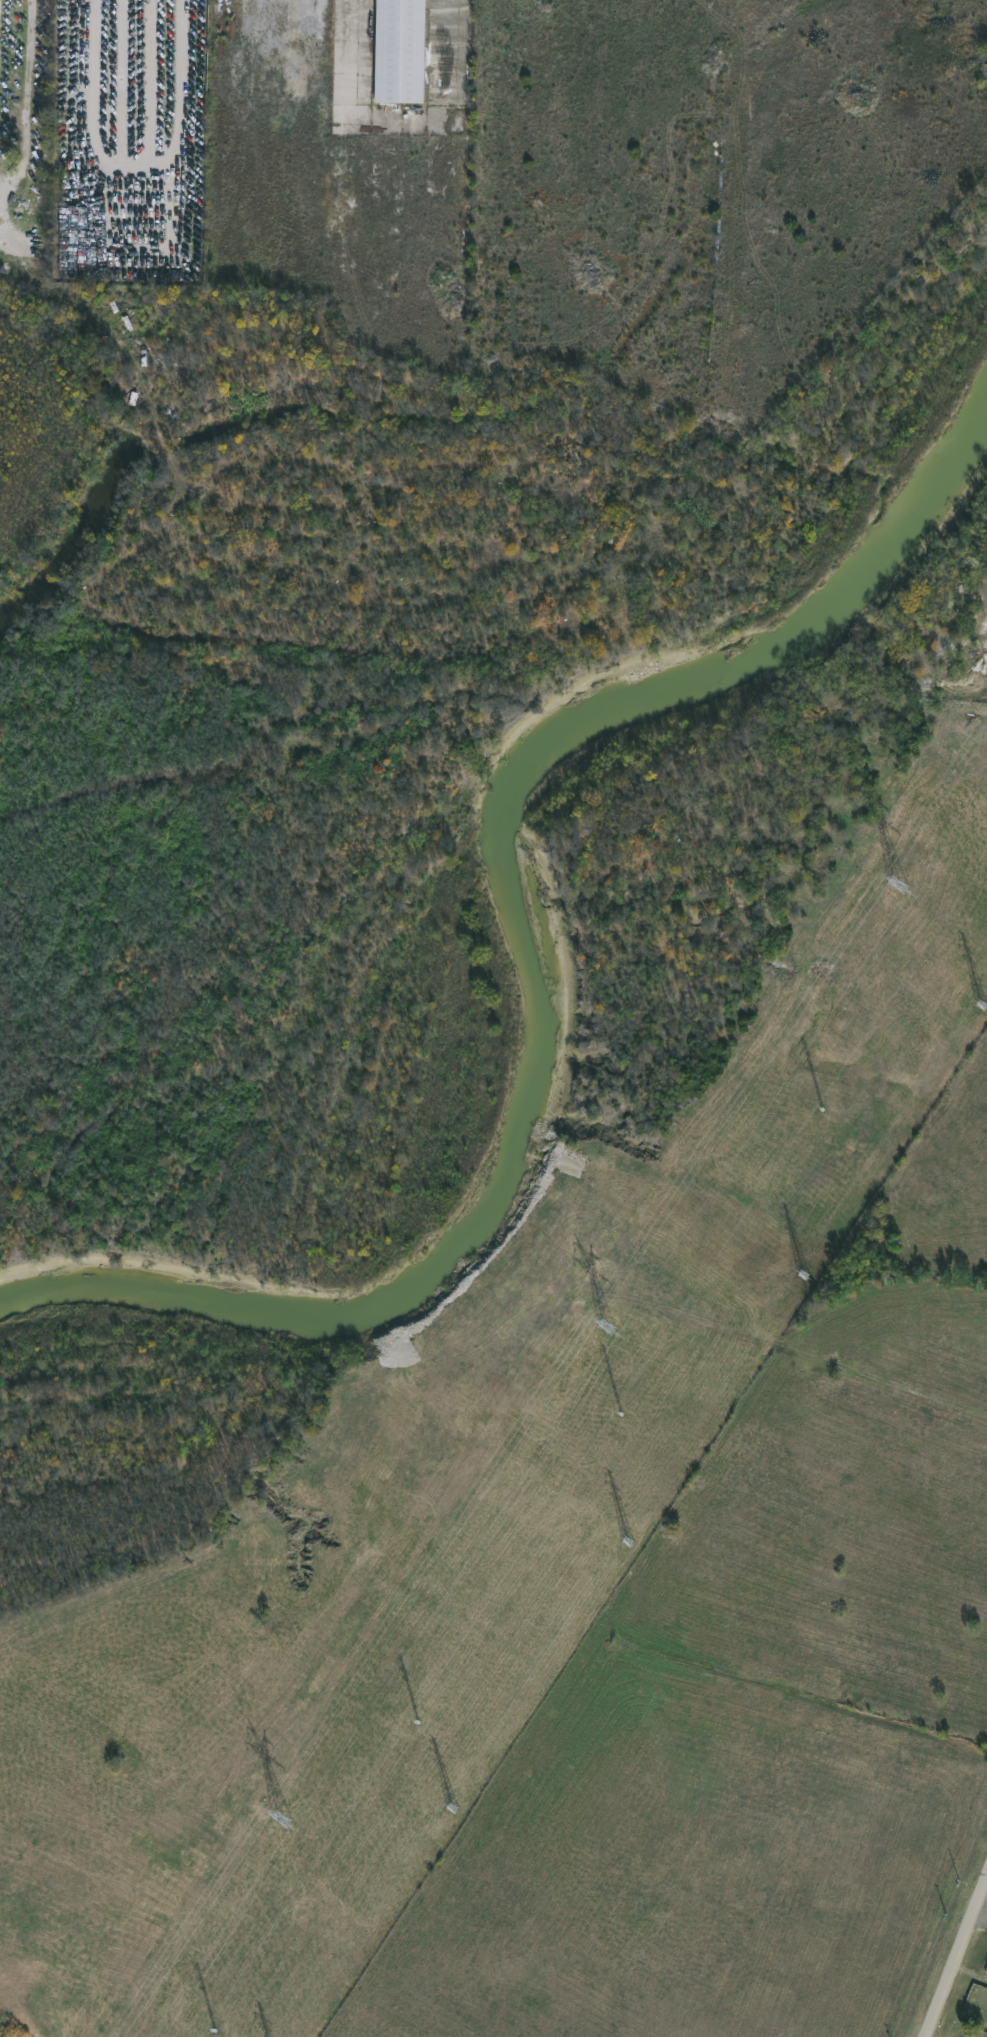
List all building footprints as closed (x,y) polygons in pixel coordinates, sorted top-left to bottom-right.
[(377,103),(379,0),(428,0),(427,104),(377,103)]
